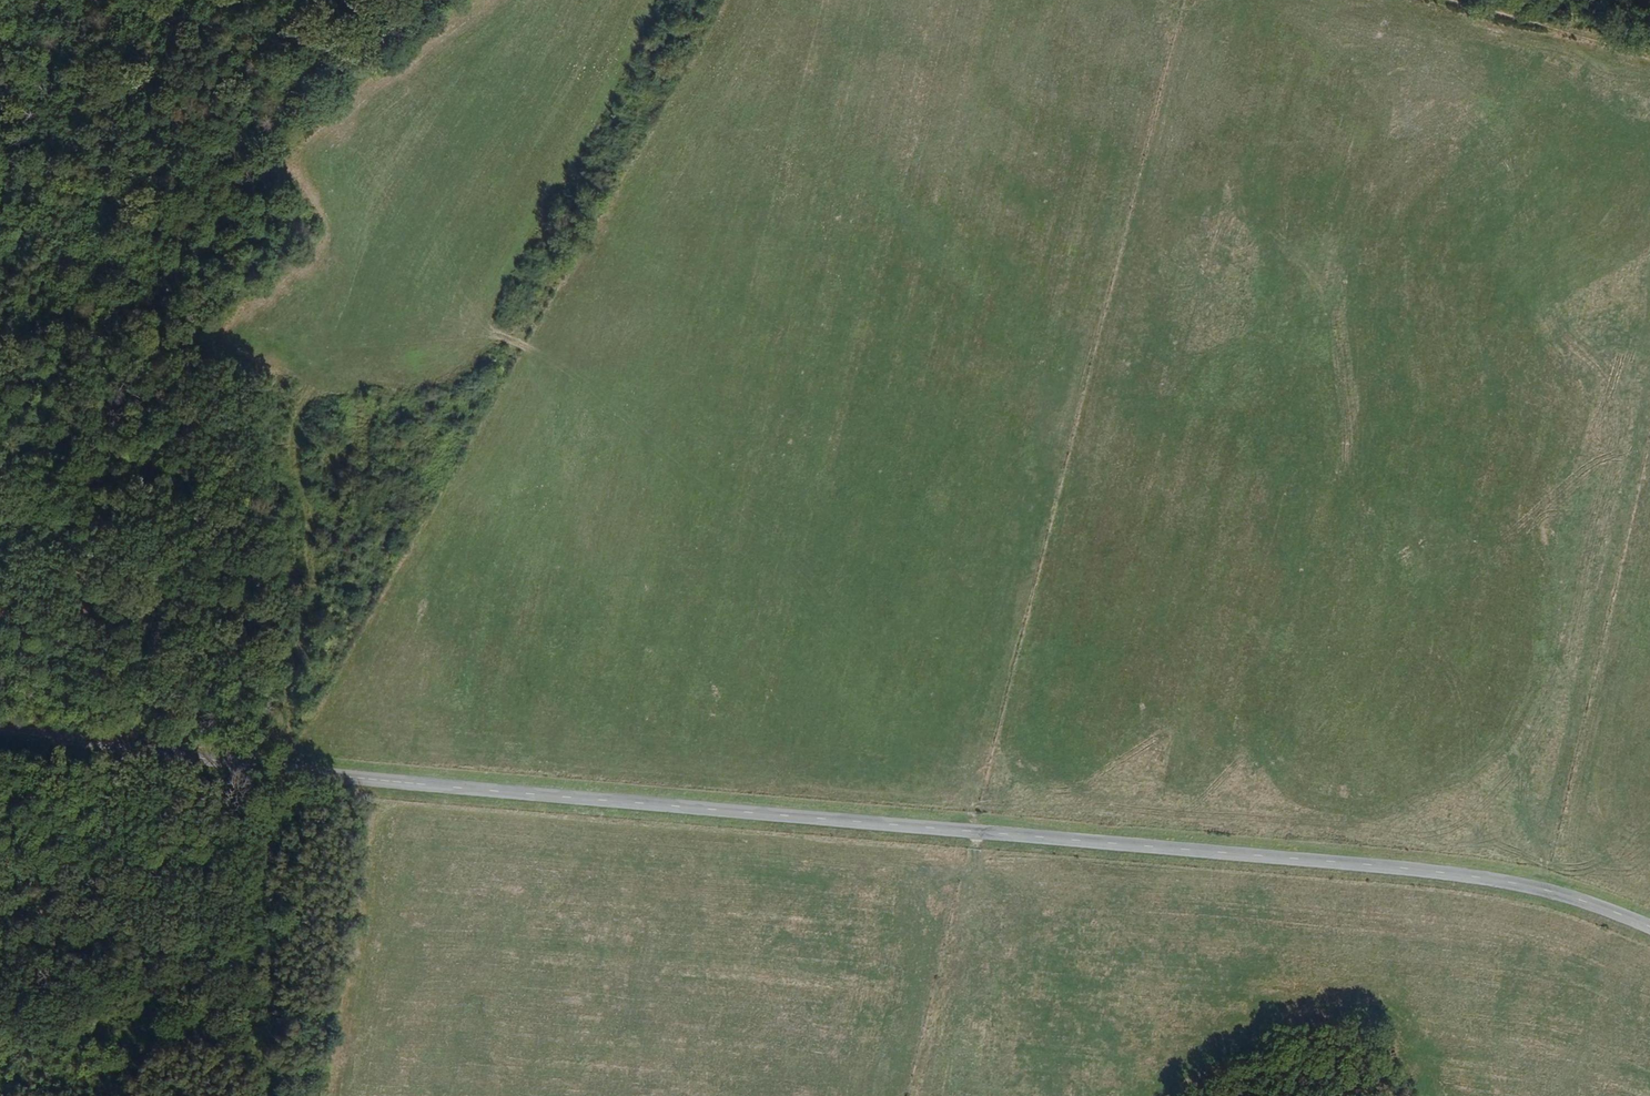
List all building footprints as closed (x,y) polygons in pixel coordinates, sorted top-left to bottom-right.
[(1007,544),(1013,528),(999,523),(994,540),(1007,544)]
